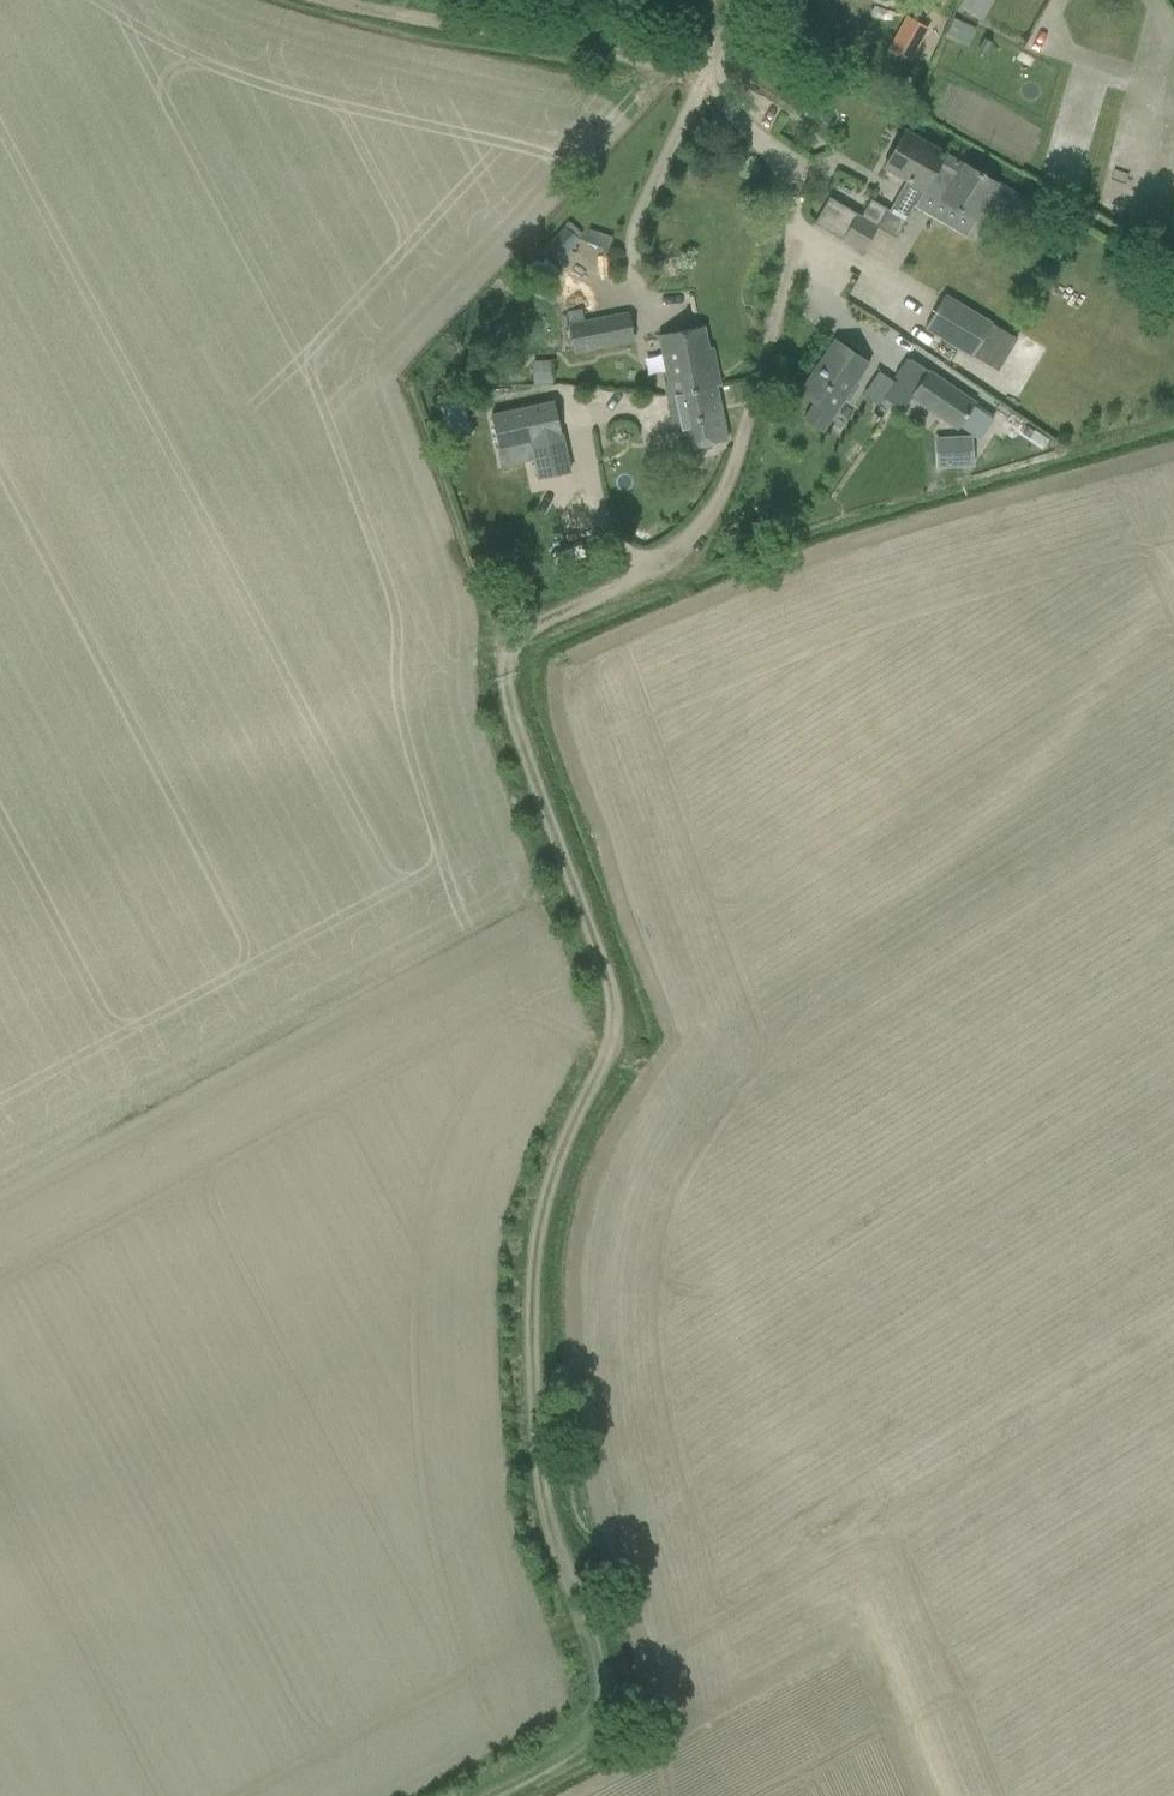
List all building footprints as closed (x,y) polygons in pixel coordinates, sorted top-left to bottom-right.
[(959,6),(980,19),(991,1),(988,0),(963,0),(959,6)] [(904,17),(886,49),(907,61),(920,38),(918,37),(909,32),(915,23),(904,17)] [(953,21),(945,38),(965,47),(972,30),(953,21)] [(925,22),(918,37),(920,38),(934,45),(941,30),(925,22)] [(742,85),(791,114),(804,92),(755,63),(742,85)] [(883,168),(923,191),(974,221),(983,206),(1009,221),(1022,198),(961,163),(961,164),(943,153),(905,131),(883,168)] [(863,253),(877,228),(896,239),(906,221),(870,200),(861,216),(829,198),(813,224),(863,253)] [(565,226),(544,249),(558,262),(579,240),(565,226)] [(590,230),(586,243),(607,250),(611,237),(590,230)] [(924,327),(972,356),(991,323),(944,295),(924,327)] [(566,323),(572,353),(633,342),(627,312),(566,323)] [(726,441),(711,366),(714,366),(711,349),(707,350),(703,327),(659,336),(682,449),(692,447),(696,450),(705,448),(708,444),(726,441)] [(856,383),(869,363),(835,339),(798,393),(814,404),(803,419),(822,432),(845,399),(848,400),(858,385),(856,383)] [(897,379),(883,399),(897,408),(897,407),(901,410),(910,398),(957,429),(959,427),(977,439),(993,416),(974,404),(975,403),(910,359),(909,361),(906,359),(894,377),(897,379)] [(551,362),(532,362),(533,383),(551,383),(551,362)] [(554,403),(490,416),(497,448),(530,441),(534,460),(539,480),(569,473),(554,403)] [(1034,430),(1029,438),(1043,448),(1048,440),(1034,430)] [(970,438),(936,439),(938,466),(972,465),(970,438)]
